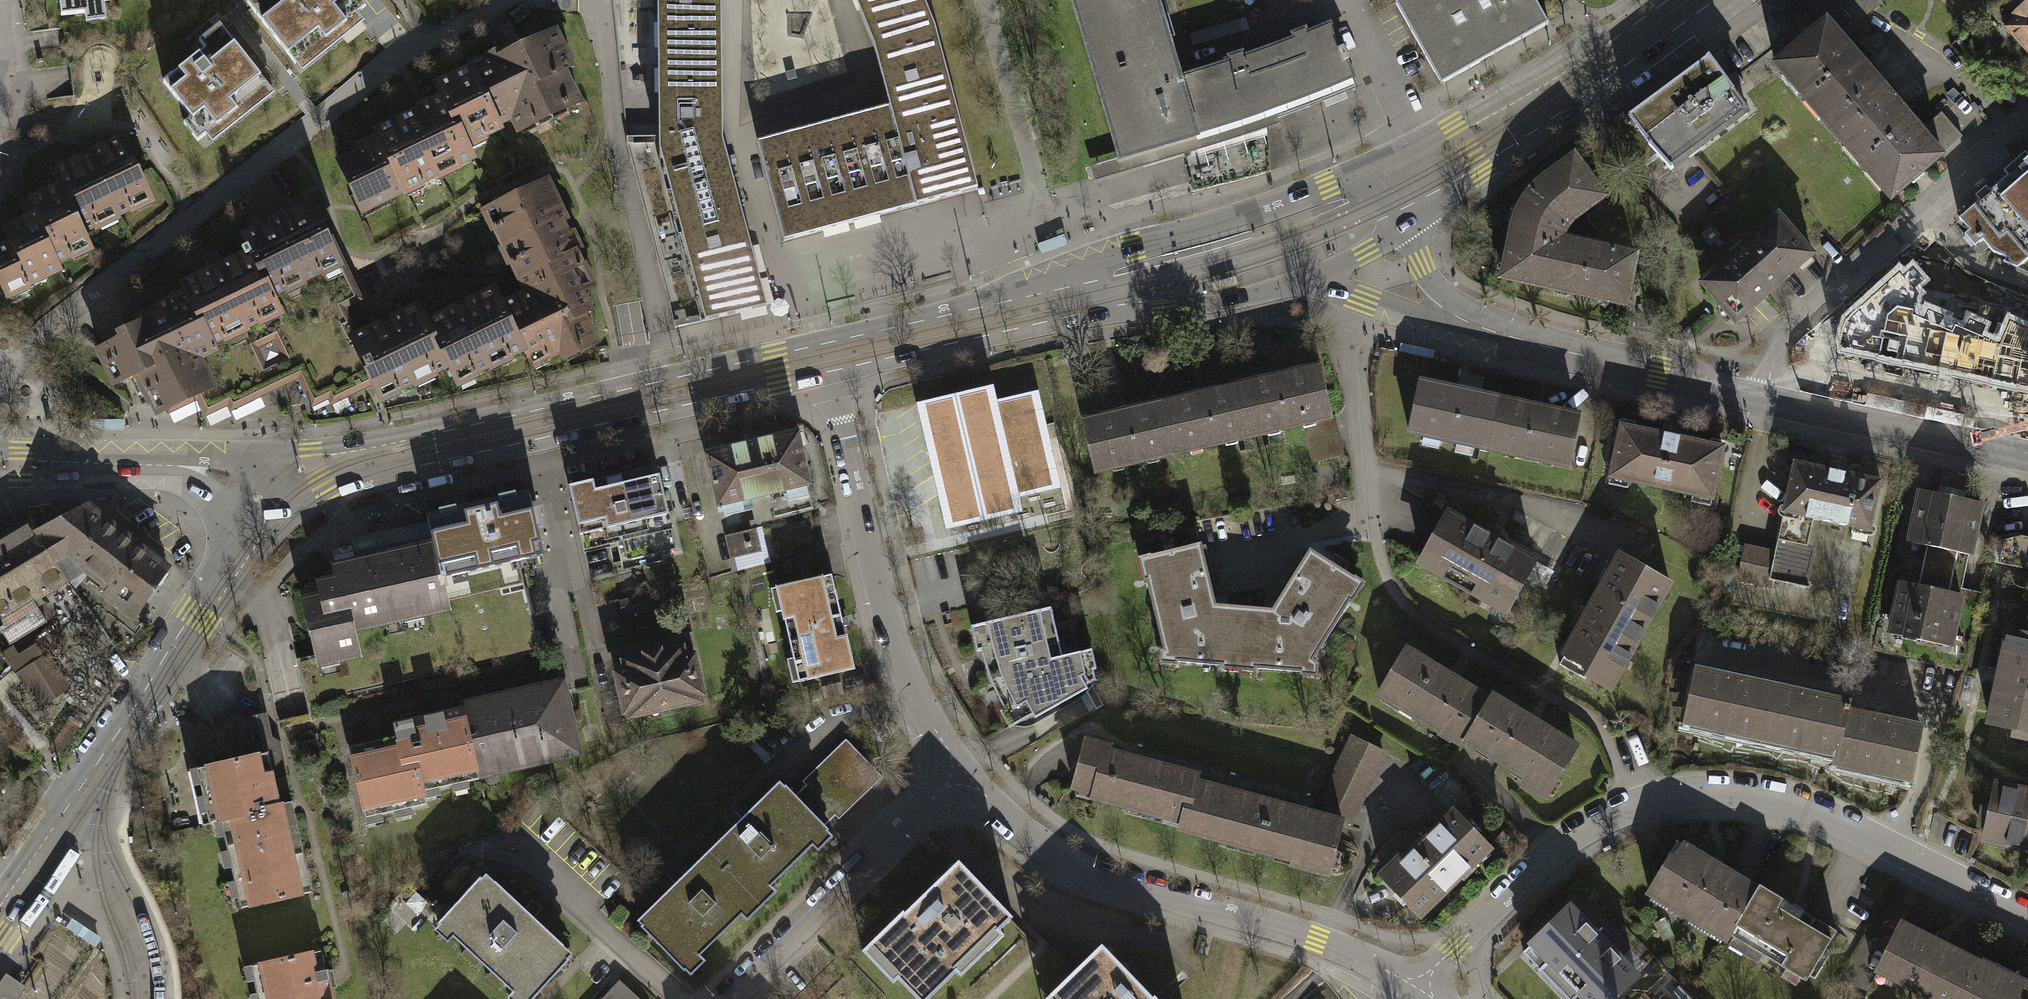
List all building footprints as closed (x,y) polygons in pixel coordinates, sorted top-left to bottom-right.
[(60,11),(81,9),(82,17),(102,14),(101,0),(58,0),(60,11)] [(242,3),(292,64),(362,8),(355,0),(246,0),(242,3)] [(657,52),(689,51),(689,57),(697,56),(697,59),(721,59),(721,0),(657,0),(657,52)] [(935,29),(922,0),(850,0),(868,45),(880,90),(885,108),(793,131),(754,141),(780,243),(901,211),(976,191),(935,29)] [(1116,157),(1173,140),(1175,147),(1216,135),(1262,121),(1351,87),(1340,62),(1347,60),(1341,48),(1335,51),(1325,27),(1304,34),(1301,29),(1287,34),(1290,41),(1240,58),(1238,52),(1224,57),(1226,63),(1174,80),(1151,0),(1070,0),(1116,157)] [(1437,84),(1545,24),(1532,0),(1393,0),(1390,2),(1437,84)] [(1764,14),(1792,45),(1823,19),(1832,30),(1877,0),(1779,0),(1764,14)] [(2003,24),(2027,52),(2027,2),(2003,24)] [(1188,33),(1185,34),(1188,46),(1245,30),(1241,17),(1188,33)] [(1772,61),(1830,131),(1880,87),(1832,30),(1823,19),(1792,45),(1772,61)] [(177,124),(192,142),(264,86),(216,25),(196,41),(202,49),(199,51),(159,83),(186,117),(177,124)] [(335,161),(362,217),(403,198),(404,201),(426,191),(425,188),(438,181),(439,183),(462,172),(461,170),(477,162),(472,151),(488,143),(487,141),(505,133),(502,127),(512,122),(518,136),(584,104),(569,73),(578,69),(559,29),(514,50),(510,41),(495,48),(497,50),(466,65),(468,68),(432,85),(438,97),(414,109),(416,111),(372,132),(374,135),(350,146),(353,152),(335,161)] [(657,52),(659,142),(723,141),(722,112),(721,59),(697,59),(697,56),(689,57),(689,51),(657,52)] [(1621,118),(1608,128),(1639,164),(1652,154),(1666,169),(1743,113),(1727,92),(1730,90),(1705,56),(1621,118)] [(1918,130),(1880,87),(1830,131),(1890,199),(1940,155),(1918,130)] [(1939,111),(1918,130),(1940,155),(1961,136),(1939,111)] [(0,241),(0,292),(4,301),(27,290),(26,287),(59,271),(56,264),(89,248),(82,233),(151,201),(120,135),(48,169),(54,184),(26,197),(32,210),(0,225),(0,229),(4,239),(0,241)] [(745,226),(723,141),(659,142),(659,151),(705,321),(767,307),(759,278),(752,250),(745,226)] [(675,328),(705,321),(659,151),(659,142),(627,144),(675,325),(675,328)] [(1498,277),(1622,303),(1634,257),(1559,241),(1564,227),(1599,201),(1572,154),(1527,192),(1515,215),(1498,277)] [(1957,219),(1980,243),(1985,239),(1990,244),(1989,249),(1990,252),(2009,259),(2013,255),(2021,265),(2027,259),(2027,154),(2026,156),(2004,176),(1957,219)] [(356,328),(347,333),(370,381),(379,400),(409,386),(411,391),(449,373),(455,387),(487,372),(523,355),(529,369),(559,355),(562,360),(599,343),(586,314),(593,311),(583,291),(596,285),(569,230),(543,176),(479,206),(515,281),(519,290),(504,298),(497,283),(460,301),(426,317),(417,299),(384,315),(356,328)] [(246,254),(265,296),(337,261),(311,205),(239,239),(246,254)] [(1701,283),(1734,320),(1810,254),(1777,216),(1701,283)] [(211,345),(212,345),(247,328),(274,315),(265,296),(246,254),(181,284),(187,297),(211,345)] [(1851,352),(1957,374),(1969,315),(1935,308),(1945,261),(1907,254),(1897,299),(1864,292),(1851,352)] [(354,298),(337,261),(265,296),(274,315),(301,373),(314,400),(332,392),(335,398),(363,384),(336,327),(347,322),(339,305),(354,298)] [(163,409),(199,392),(213,386),(199,358),(215,351),(212,345),(211,345),(187,297),(175,302),(173,299),(144,312),(148,320),(119,334),(122,340),(98,351),(114,384),(138,372),(148,393),(154,390),(163,409)] [(253,353),(262,374),(255,394),(301,373),(274,315),(247,328),(255,346),(253,353)] [(370,381),(347,333),(356,328),(352,319),(347,322),(336,327),(363,384),(370,381)] [(2000,380),(2027,386),(2027,330),(2013,326),(2000,380)] [(255,346),(247,328),(212,345),(215,351),(199,358),(213,386),(199,392),(207,409),(230,398),(233,404),(255,394),(262,374),(253,353),(255,346)] [(1241,386),(1252,434),(1304,422),(1330,416),(1331,416),(1319,368),(1241,386)] [(1410,431),(1489,448),(1500,399),(1420,382),(1410,431)] [(1241,386),(1163,404),(1174,452),(1252,434),(1241,386)] [(987,390),(924,404),(952,526),(1015,512),(1012,497),(1053,487),(1042,440),(1032,395),(990,405),(987,390)] [(1579,416),(1500,399),(1489,448),(1568,465),(1579,416)] [(1095,470),(1174,452),(1163,404),(1084,422),(1095,470)] [(1339,455),(1330,416),(1304,422),(1313,461),(1339,455)] [(1621,425),(1610,477),(1712,498),(1723,446),(1621,425)] [(798,433),(705,455),(717,506),(751,498),(756,520),(756,521),(786,514),(784,507),(804,503),(800,487),(810,485),(798,433)] [(1881,481),(1794,462),(1783,515),(1813,522),(1814,519),(1870,531),(1881,481)] [(657,466),(569,486),(580,535),(602,529),(605,541),(622,538),(627,560),(676,549),(657,466)] [(1980,503),(1922,490),(1911,542),(1934,547),(1958,552),(1969,554),(1980,503)] [(529,496),(428,519),(431,533),(434,545),(436,557),(439,568),(517,551),(518,557),(542,552),(529,496)] [(167,569),(88,507),(37,532),(64,574),(79,565),(111,589),(105,596),(133,617),(167,569)] [(1448,512),(1422,558),(1509,608),(1535,561),(1448,512)] [(1783,515),(1778,538),(1808,544),(1813,522),(1783,515)] [(10,644),(47,621),(33,599),(67,579),(64,574),(37,532),(29,519),(0,537),(0,629),(10,644)] [(766,563),(756,521),(756,520),(751,522),(752,529),(730,534),(738,570),(766,563)] [(333,567),(336,580),(319,584),(322,596),(326,616),(349,611),(354,629),(385,622),(384,615),(421,607),(422,614),(448,608),(441,578),(439,568),(436,557),(434,545),(431,533),(353,551),(355,562),(333,567)] [(2025,535),(1995,542),(1991,561),(2017,567),(2016,565),(2017,559),(2021,558),(2027,560),(2027,535),(2025,535)] [(1808,544),(1778,538),(1775,553),(1746,547),(1740,578),(1770,585),(1771,579),(1799,585),(1808,544)] [(1244,607),(1215,605),(1200,544),(1148,557),(1153,577),(1147,578),(1165,653),(1176,654),(1176,661),(1224,665),(1225,659),(1240,660),(1244,607)] [(1926,586),(1902,581),(1891,634),(1950,646),(1961,594),(1950,592),(1958,552),(1934,547),(1926,586)] [(824,549),(797,555),(803,582),(830,575),(824,549)] [(1303,664),(1309,665),(1350,599),(1345,596),(1356,578),(1310,550),(1273,610),(1244,607),(1240,660),(1254,661),(1254,667),(1303,671),(1303,664)] [(1670,582),(1621,554),(1611,572),(1615,574),(1574,645),(1572,643),(1559,664),(1585,679),(1587,676),(1606,686),(1657,597),(1660,599),(1670,582)] [(798,568),(795,558),(783,562),(786,571),(798,568)] [(803,582),(771,589),(777,612),(783,611),(793,658),(788,659),(793,682),(853,669),(832,575),(830,575),(803,582)] [(326,616),(322,596),(304,600),(310,626),(308,629),(310,636),(313,637),(317,657),(337,652),(339,660),(359,655),(354,629),(349,611),(326,616)] [(991,682),(999,700),(1004,709),(1006,713),(1026,702),(1033,714),(1035,718),(1087,689),(1081,677),(1096,668),(1092,649),(1062,656),(1051,608),(976,625),(976,627),(976,628),(984,626),(989,648),(981,650),(982,652),(985,664),(991,682)] [(976,627),(972,627),(977,653),(982,652),(981,650),(989,648),(984,626),(976,628),(976,627)] [(1989,722),(2027,730),(2027,636),(2009,632),(1989,722)] [(623,661),(625,670),(615,672),(624,712),(703,694),(694,654),(684,656),(682,647),(661,652),(660,649),(643,653),(644,656),(623,661)] [(1468,741),(1467,740),(1490,701),(1489,701),(1406,650),(1380,693),(1465,745),(1468,741)] [(47,654),(32,664),(43,681),(28,691),(37,705),(55,694),(52,690),(65,682),(47,654)] [(43,681),(32,664),(17,674),(28,691),(43,681)] [(1687,719),(1762,735),(1773,686),(1697,669),(1687,719)] [(576,746),(562,682),(516,693),(517,697),(506,699),(505,695),(460,705),(461,709),(462,709),(476,768),(477,768),(496,764),(497,771),(558,758),(556,751),(576,746)] [(1847,701),(1773,686),(1762,735),(1837,751),(1847,704),(1847,701)] [(1489,701),(1490,701),(1467,740),(1468,741),(1527,776),(1523,783),(1546,797),(1576,747),(1492,696),(1489,701)] [(1033,714),(1026,702),(1006,713),(1004,709),(1001,711),(1009,727),(1033,714)] [(1850,705),(1847,704),(1837,751),(1835,759),(1910,775),(1920,726),(1849,711),(1850,705)] [(477,768),(476,768),(462,709),(461,709),(393,724),(397,739),(400,739),(402,745),(385,748),(387,754),(376,757),(372,742),(350,747),(365,814),(381,811),(381,814),(395,811),(394,808),(409,804),(410,808),(427,804),(423,788),(437,785),(438,788),(452,785),(452,782),(466,779),(467,782),(480,779),(477,768)] [(256,810),(274,806),(280,805),(274,776),(286,773),(280,744),(271,738),(266,714),(247,718),(248,725),(213,733),(215,741),(207,743),(209,752),(197,754),(200,767),(193,769),(205,825),(225,820),(257,814),(256,810)] [(1383,752),(1353,737),(1323,801),(1334,807),(1354,812),(1383,752)] [(802,781),(806,785),(835,816),(839,819),(882,777),(846,739),(802,781)] [(1092,797),(1164,817),(1177,768),(1109,750),(1110,746),(1086,740),(1073,787),(1093,793),(1092,797)] [(1180,828),(1257,849),(1264,825),(1265,825),(1272,802),(1196,781),(1198,774),(1177,768),(1164,817),(1182,822),(1180,828)] [(1996,783),(1984,839),(2027,849),(2027,790),(1996,783)] [(806,785),(795,795),(825,826),(835,816),(806,785)] [(722,848),(713,856),(756,899),(760,904),(769,896),(764,891),(815,842),(819,847),(832,834),(825,826),(795,795),(785,786),(772,798),(768,794),(737,824),(717,843),(722,848)] [(1343,820),(1272,802),(1265,825),(1264,825),(1257,849),(1293,859),(1291,864),(1328,874),(1343,820)] [(276,813),(274,806),(256,810),(257,814),(225,820),(228,834),(225,835),(228,851),(231,851),(235,866),(232,866),(235,882),(238,881),(241,896),(238,897),(241,908),(311,893),(306,870),(292,873),(290,862),(295,861),(284,812),(276,813)] [(1381,875),(1416,911),(1431,897),(1435,900),(1490,847),(1454,811),(1403,861),(1400,858),(1381,875)] [(1726,938),(1729,933),(1756,888),(1683,844),(1674,860),(1670,858),(1649,892),(1726,938)] [(760,904),(756,899),(713,856),(705,864),(700,859),(679,880),(650,908),(655,912),(641,926),(688,974),(702,960),(697,956),(747,908),(752,912),(760,904)] [(870,942),(900,973),(897,977),(918,998),(928,998),(957,970),(954,967),(995,927),(998,930),(1013,916),(959,860),(905,912),(903,910),(870,942)] [(434,927),(445,937),(449,932),(517,995),(513,998),(532,998),(570,959),(559,949),(564,945),(495,881),(491,886),(480,877),(438,923),(434,927)] [(1759,884),(1756,888),(1729,933),(1806,980),(1836,930),(1759,884)] [(1570,906),(1532,943),(1523,952),(1539,968),(1538,969),(1568,998),(1611,998),(1636,974),(1570,906)] [(1934,998),(1961,998),(1980,962),(1901,922),(1877,970),(1934,998)] [(1049,994),(1054,998),(1159,998),(1155,995),(1153,996),(1102,944),(1049,994)] [(321,949),(254,964),(257,978),(254,979),(257,994),(260,993),(262,998),(332,998),(321,949)] [(1980,962),(1961,998),(2027,998),(2027,986),(1980,962)] [(6,977),(0,985),(0,998),(14,998),(22,988),(6,977)] [(619,979),(601,998),(641,998),(619,979)]
